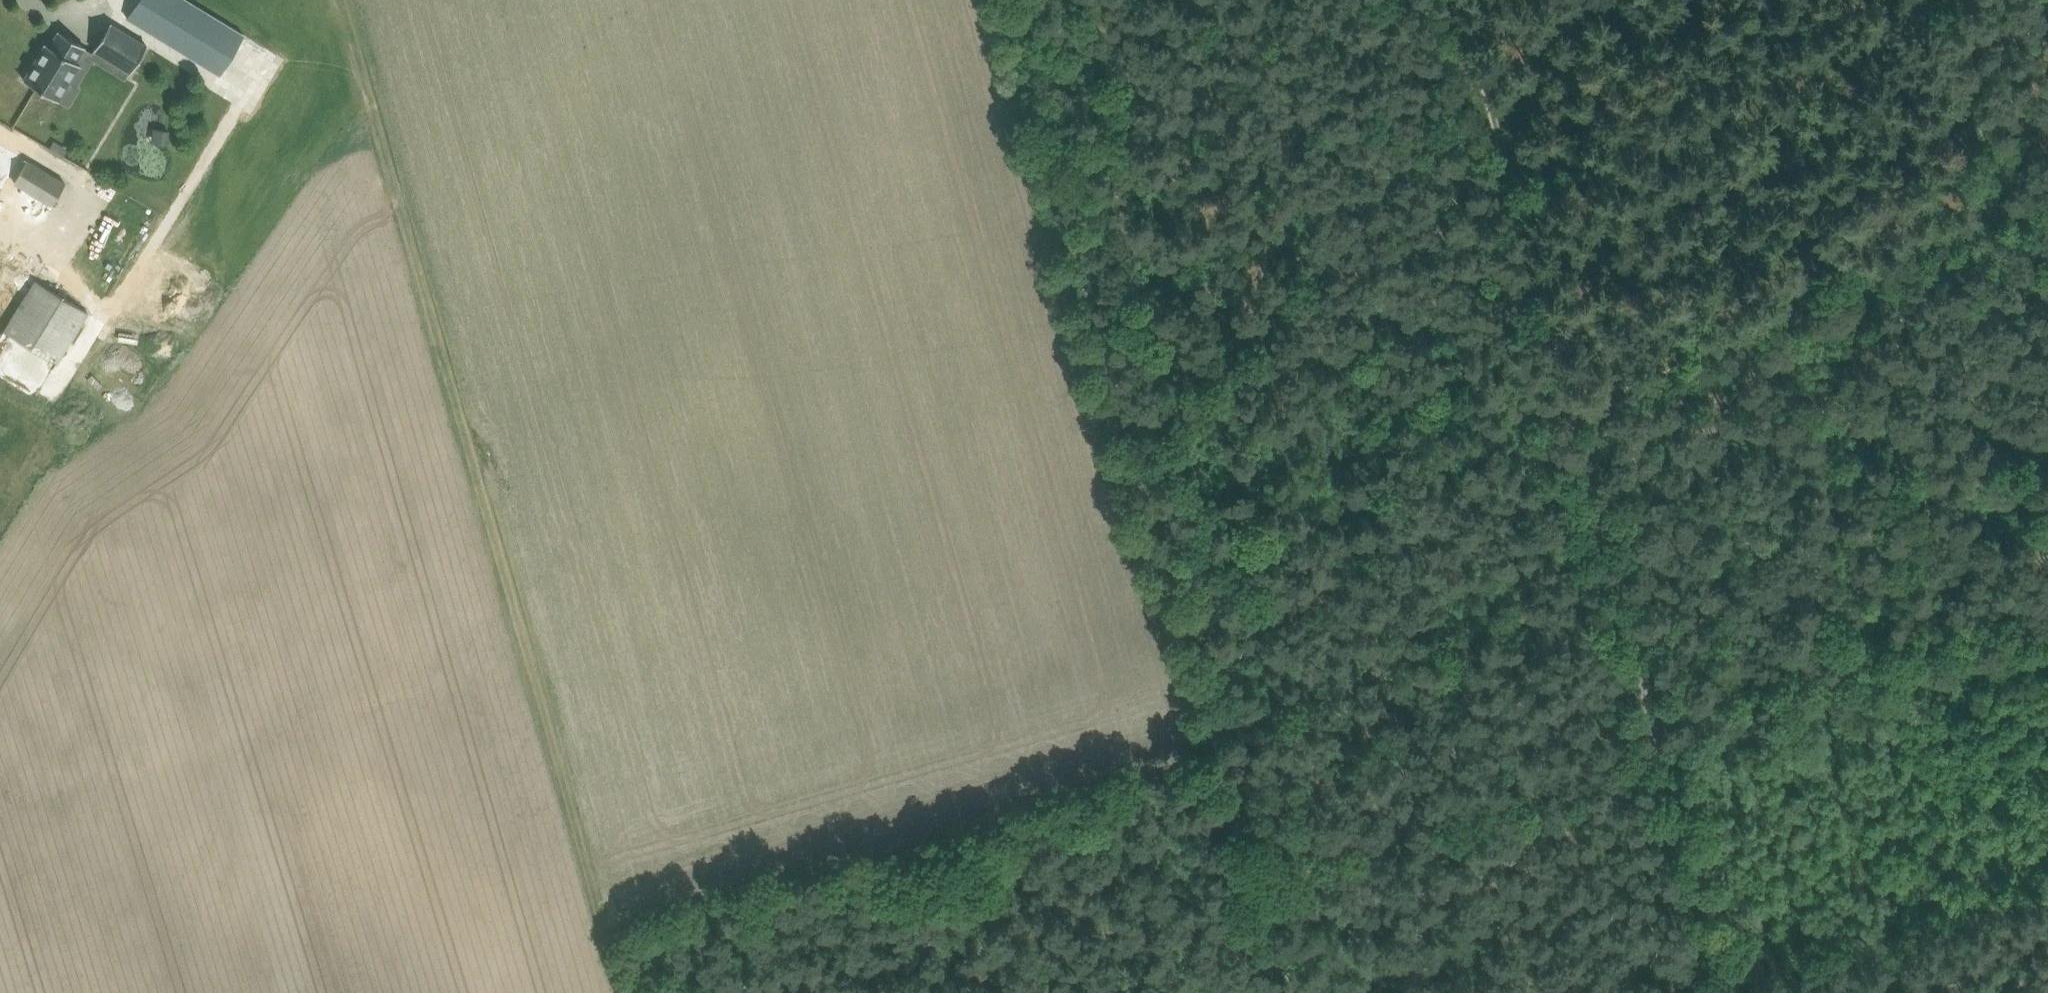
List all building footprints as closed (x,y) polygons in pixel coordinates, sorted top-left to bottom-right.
[(127,17),(219,74),(243,34),(188,0),(137,0),(127,17)] [(110,22),(101,37),(94,48),(131,71),(147,45),(110,22)] [(59,30),(49,45),(45,42),(23,78),(51,95),(61,79),(68,83),(80,63),(76,61),(85,46),(59,30)] [(0,194),(23,156),(0,142),(0,194)] [(65,182),(28,159),(14,181),(52,204),(65,182)]
